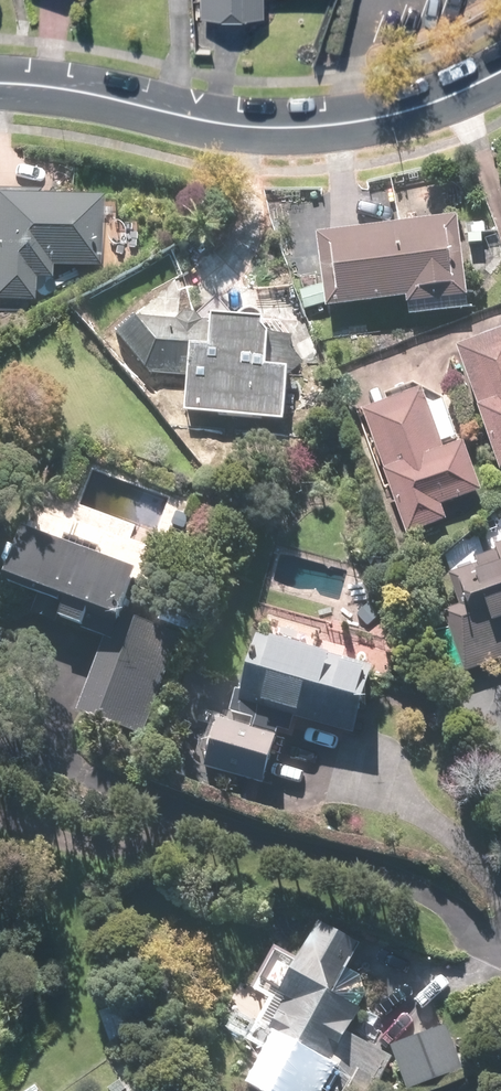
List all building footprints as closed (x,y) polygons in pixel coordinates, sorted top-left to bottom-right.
[(201,14),(264,15),(264,0),(201,0),(201,14)] [(97,197),(33,196),(34,189),(0,189),(0,301),(35,302),(36,279),(50,279),(50,265),(62,265),(62,275),(90,276),(90,268),(96,268),(97,197)] [(468,306),(456,216),(316,234),(326,307),(405,296),(407,314),(468,306)] [(210,323),(133,319),(117,336),(146,374),(188,377),(186,412),(286,417),(289,364),(266,363),(268,332),(261,319),(211,316),(210,323)] [(456,345),(499,470),(500,470),(500,330),(456,345)] [(440,386),(414,384),(361,402),(405,535),(447,521),(441,502),(483,488),(467,442),(460,445),(440,386)] [(470,615),(461,619),(480,670),(500,662),(500,525),(445,545),(470,615)] [(138,569),(18,526),(2,571),(12,574),(8,584),(40,596),(33,614),(58,622),(60,616),(82,624),(88,607),(121,619),(138,569)] [(143,739),(176,643),(109,620),(77,717),(143,739)] [(372,666),(256,636),(242,689),(190,675),(182,704),(217,713),(203,767),(263,783),(278,729),(289,732),(294,714),(355,730),(372,666)] [(359,974),(344,967),(360,937),(318,914),(294,958),(277,949),(256,987),(243,980),(227,1010),(255,1025),(231,1068),(274,1090),(292,1090),(302,1073),(336,1090),(372,1090),(392,1055),(345,1029),(362,996),(359,974)] [(446,1023),(390,1043),(407,1088),(463,1068),(446,1023)]
